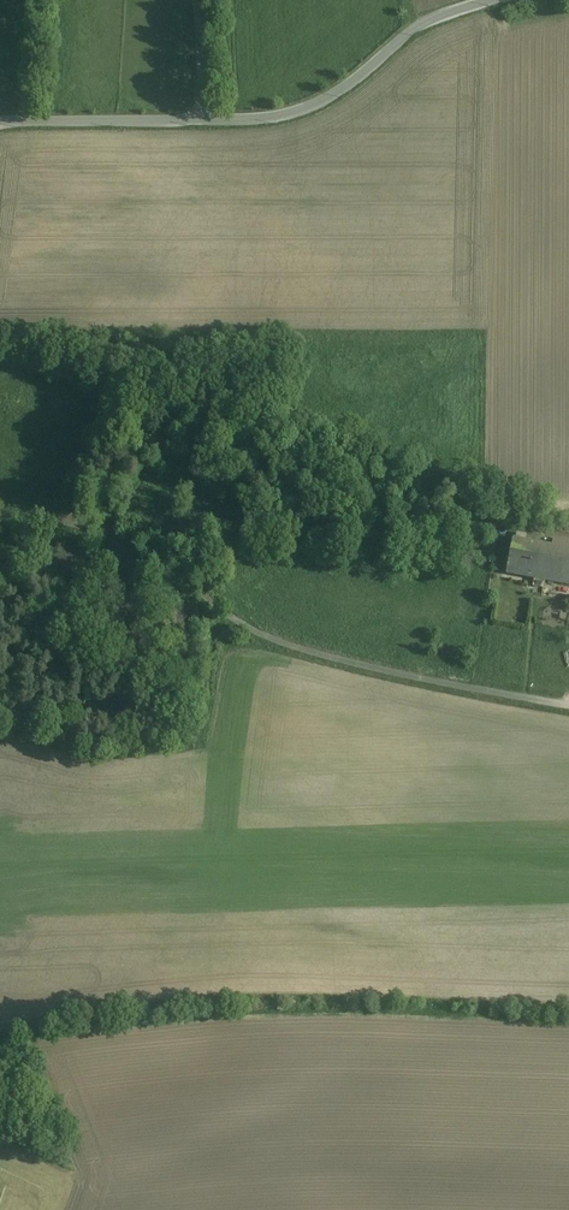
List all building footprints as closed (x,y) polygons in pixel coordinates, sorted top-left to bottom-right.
[(541,546),(513,540),(507,573),(535,579),(541,546)] [(553,540),(552,548),(568,551),(568,543),(553,540)] [(541,546),(535,579),(568,585),(568,551),(552,548),(541,546)]
